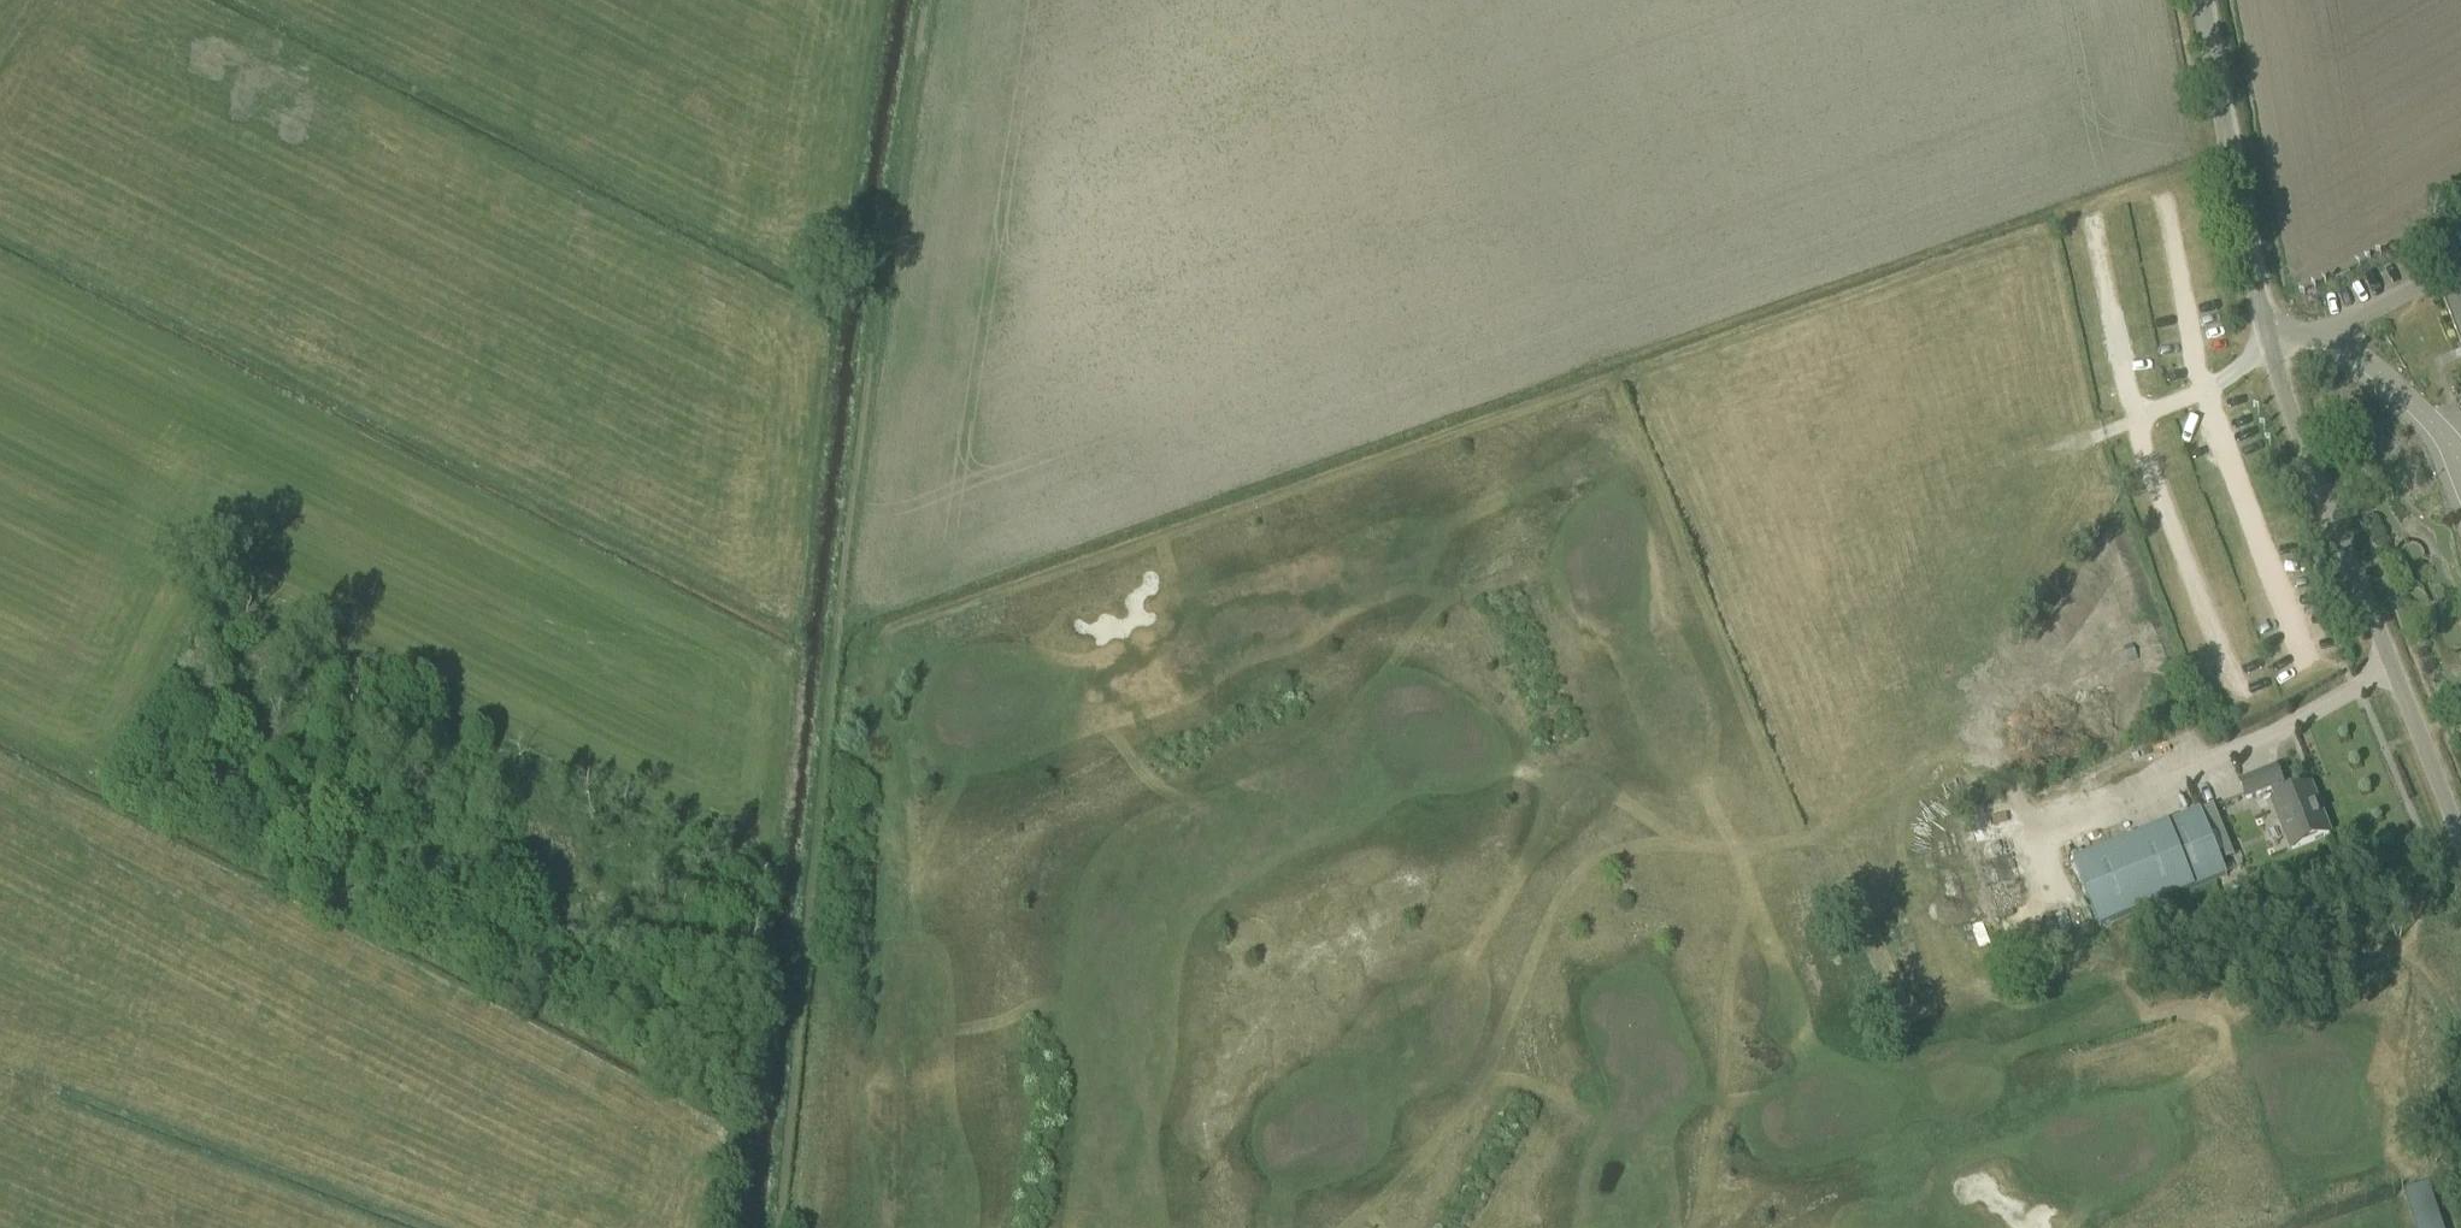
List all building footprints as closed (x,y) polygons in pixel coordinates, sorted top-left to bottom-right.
[(2460,348),(2460,293),(2443,300),(2460,348)] [(2275,802),(2273,803),(2292,850),(2307,844),(2329,835),(2310,788),(2286,797),(2282,786),(2282,785),(2275,768),(2253,777),(2240,782),(2247,800),(2270,791),(2275,802)] [(2227,876),(2206,825),(2219,820),(2213,806),(2200,811),(2073,863),(2100,928),(2227,876)]
